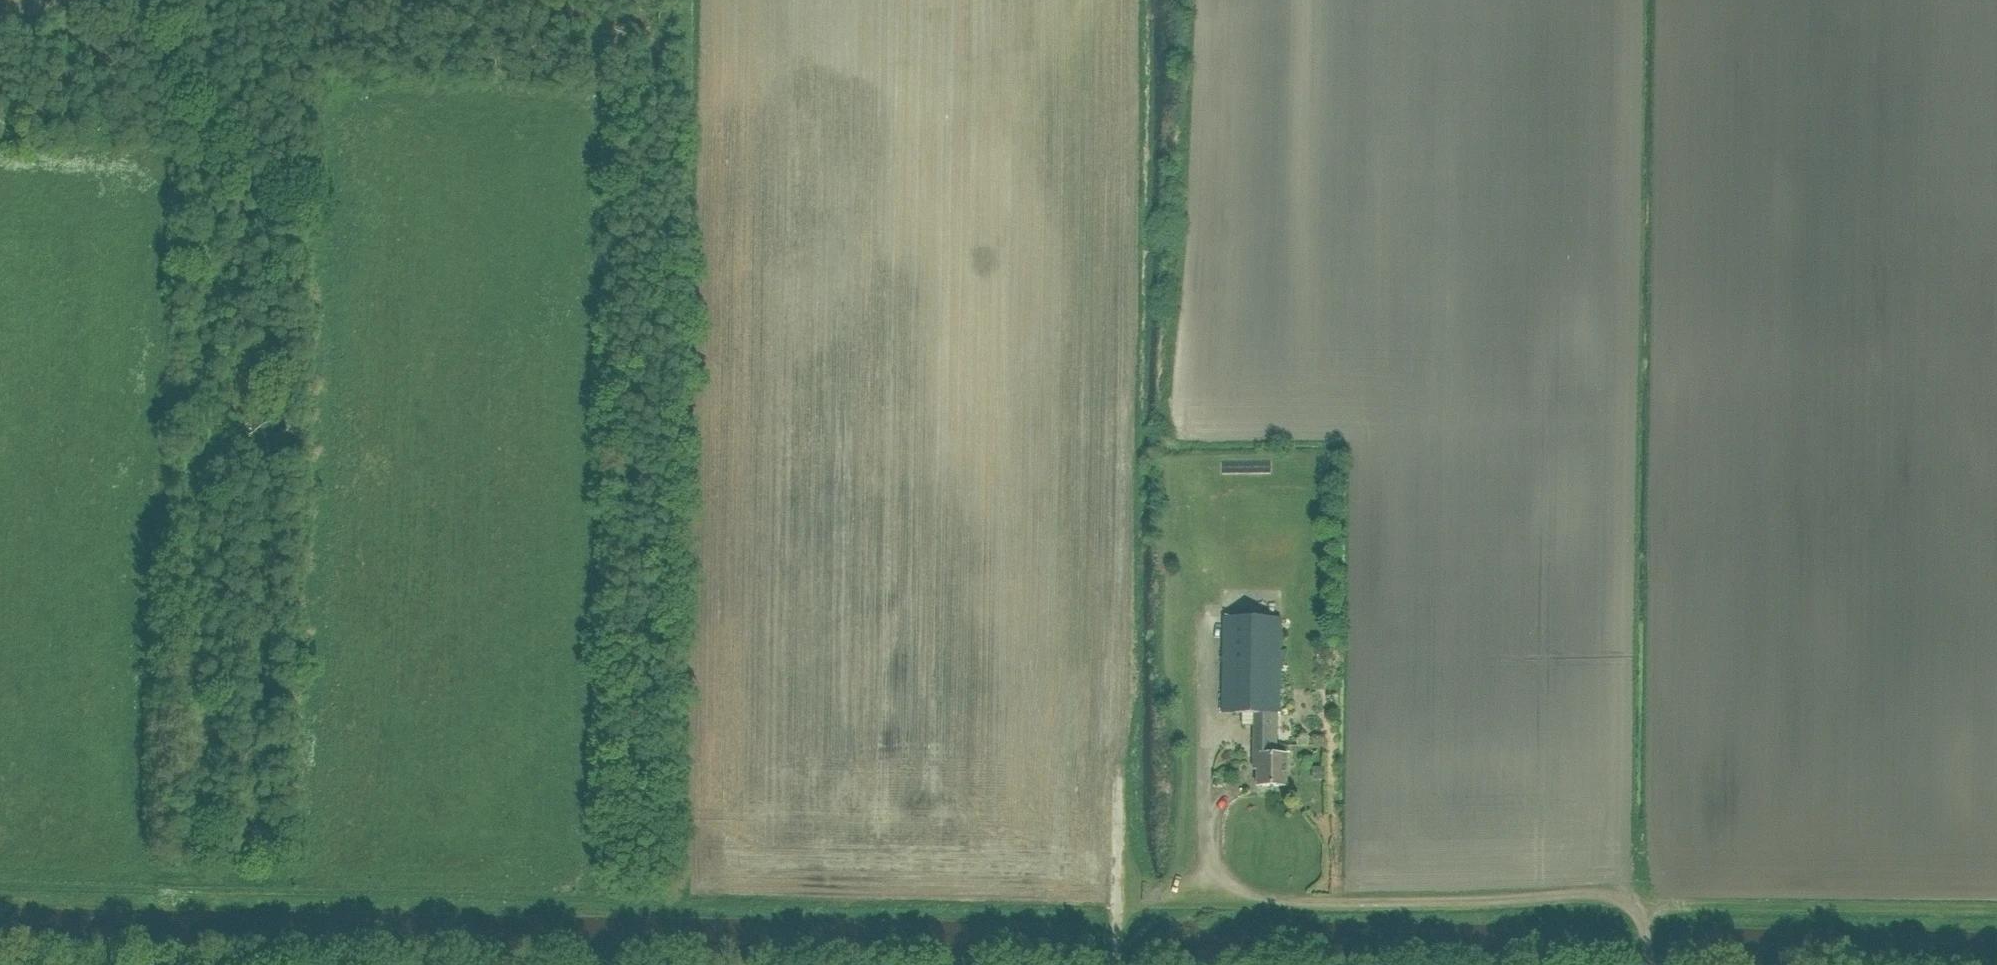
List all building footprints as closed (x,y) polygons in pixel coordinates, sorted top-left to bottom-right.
[(1280,618),(1223,617),(1222,714),(1254,714),(1253,770),(1257,770),(1257,786),(1285,787),(1286,755),(1266,755),(1266,742),(1278,742),(1280,618)]
